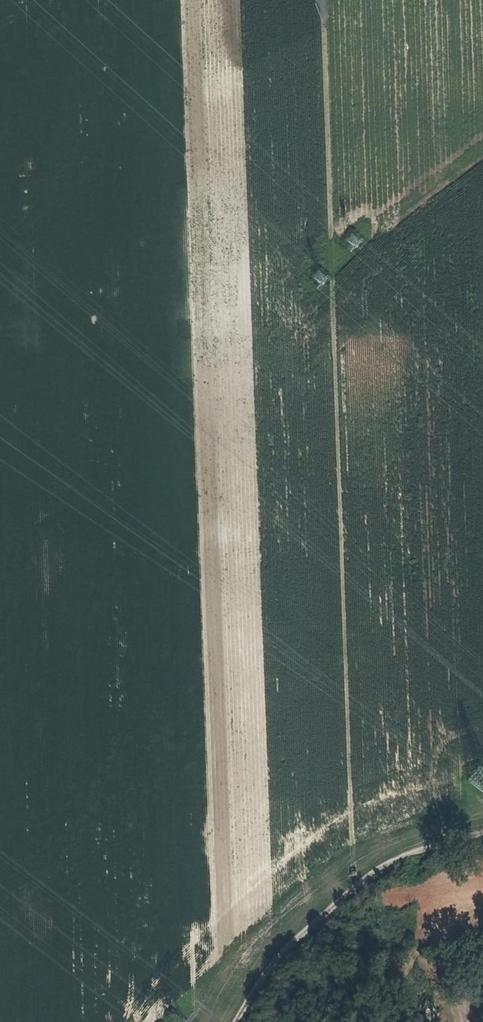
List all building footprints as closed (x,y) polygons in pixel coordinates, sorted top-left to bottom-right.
[(482,792),(482,768),(478,764),(467,781),(482,792)]
